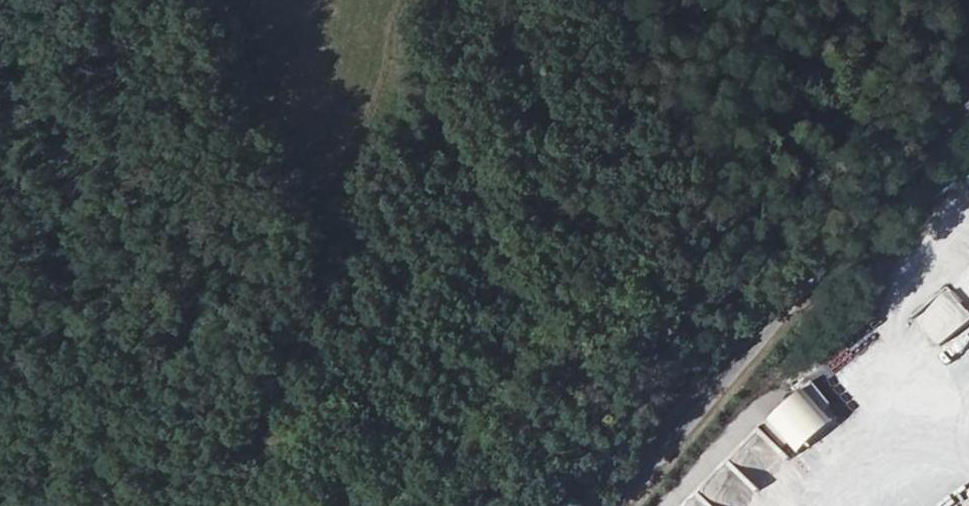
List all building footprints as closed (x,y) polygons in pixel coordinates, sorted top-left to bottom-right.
[(908,319),(929,350),(968,322),(968,277),(908,319)] [(795,453),(830,419),(797,385),(762,420),(795,453)] [(708,505),(747,505),(791,456),(757,426),(696,496),(708,505)]
